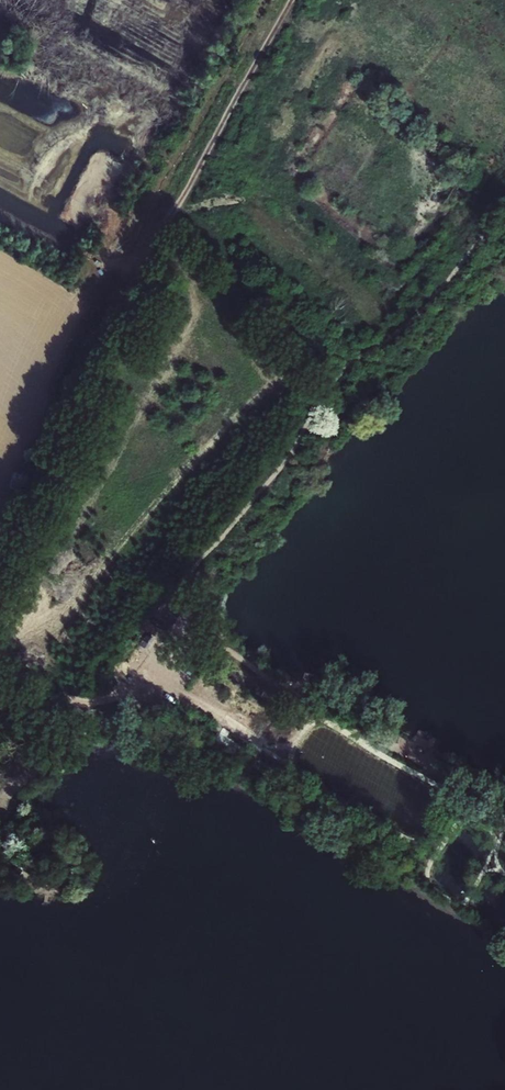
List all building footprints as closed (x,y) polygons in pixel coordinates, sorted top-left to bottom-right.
[(178,183),(171,195),(174,196),(181,185),(178,183)]
